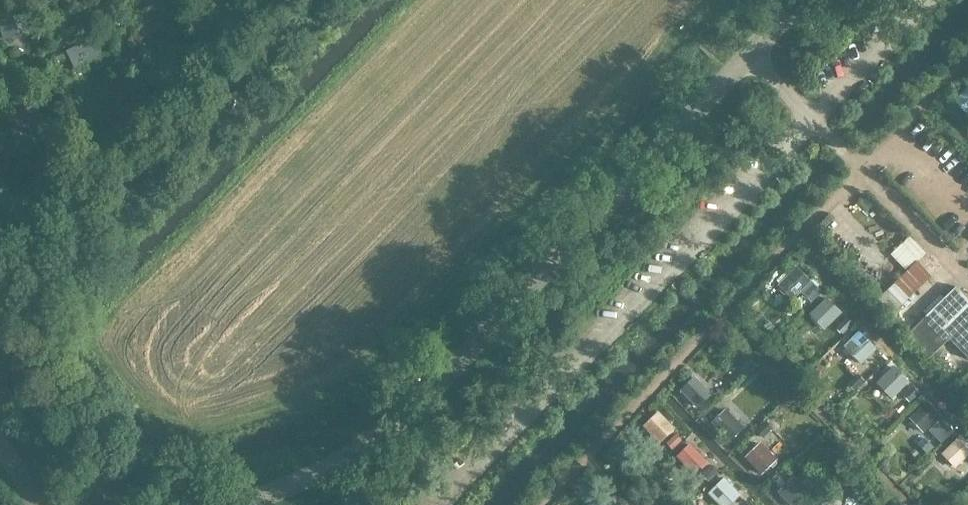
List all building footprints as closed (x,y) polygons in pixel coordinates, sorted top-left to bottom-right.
[(23,39),(22,18),(0,19),(0,40),(23,39)] [(57,45),(61,72),(98,68),(95,40),(57,45)] [(967,112),(967,86),(955,97),(967,112)] [(924,255),(907,238),(891,254),(908,271),(918,261),(924,255)] [(791,291),(810,275),(798,261),(780,278),(791,291)] [(905,303),(932,277),(918,261),(908,271),(890,288),(905,303)] [(966,298),(955,287),(907,334),(930,357),(932,355),(943,344),(948,339),(967,360),(967,300),(966,298)] [(905,303),(890,288),(877,301),(892,316),(905,303)] [(826,293),(808,311),(826,329),(844,310),(826,293)] [(878,346),(861,325),(845,337),(863,359),(878,346)] [(943,344),(932,355),(959,382),(967,373),(967,370),(943,344)] [(876,379),(891,398),(912,381),(896,362),(876,379)] [(697,406),(714,393),(697,372),(680,385),(697,406)] [(944,418),(928,399),(914,411),(930,430),(944,418)] [(672,421),(654,403),(637,419),(656,438),(672,421)] [(747,428),(731,409),(715,423),(731,442),(747,428)] [(941,452),(956,466),(967,453),(967,438),(961,431),(941,452)] [(744,456),(761,474),(779,458),(763,439),(744,456)] [(692,440),(677,453),(694,473),(709,459),(692,440)] [(735,487),(718,470),(704,485),(720,502),(735,487)] [(790,474),(775,486),(790,504),(802,504),(810,499),(790,474)]
